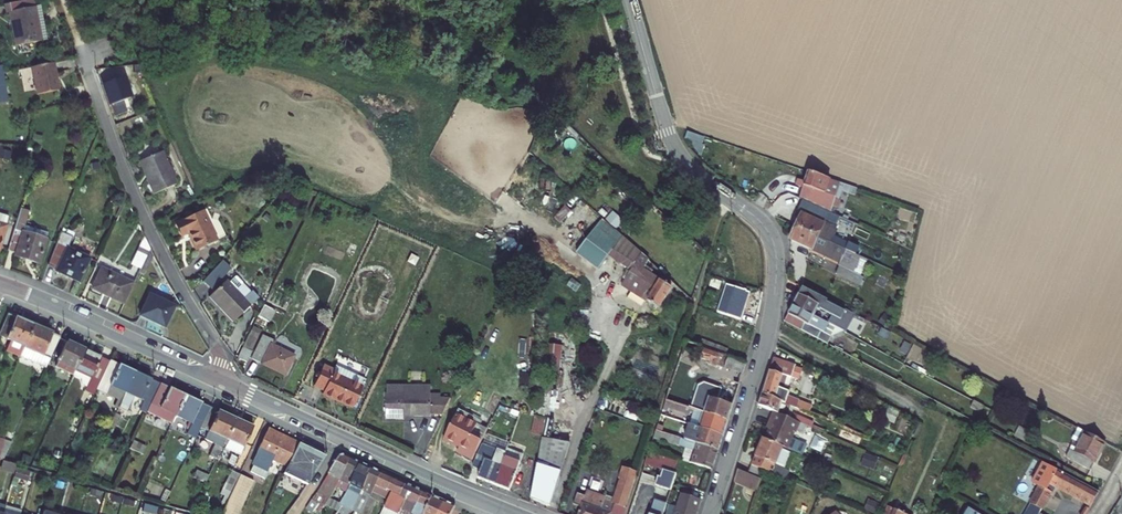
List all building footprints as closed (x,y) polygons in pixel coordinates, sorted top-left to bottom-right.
[(44,44),(37,1),(8,5),(10,14),(12,14),(18,48),(44,44)] [(55,65),(33,69),(38,96),(60,92),(55,65)] [(702,139),(684,133),(682,139),(700,144),(702,139)] [(159,159),(138,169),(155,203),(176,193),(159,159)] [(833,183),(800,172),(794,187),(814,195),(817,188),(829,193),(833,183)] [(790,196),(796,199),(821,211),(829,193),(817,188),(814,195),(794,187),(790,196)] [(821,211),(796,199),(792,207),(820,219),(824,212),(821,211)] [(26,238),(27,232),(33,213),(24,210),(11,253),(20,255),(19,259),(31,263),(42,267),(50,242),(40,239),(39,242),(26,238)] [(217,246),(200,214),(176,227),(183,240),(187,238),(197,256),(217,246)] [(815,237),(836,247),(839,240),(819,230),(821,225),(800,215),(794,227),(815,237)] [(3,253),(10,228),(0,225),(0,252),(3,253)] [(794,227),(788,239),(809,249),(815,237),(794,227)] [(624,280),(630,284),(632,285),(628,292),(658,310),(672,287),(644,271),(650,261),(615,231),(600,252),(628,273),(624,280)] [(39,242),(40,239),(41,236),(27,232),(26,238),(39,242)] [(63,234),(52,266),(62,270),(61,273),(72,277),(83,281),(91,259),(69,251),(74,238),(63,234)] [(815,237),(809,249),(840,264),(834,276),(849,283),(861,258),(836,247),(815,237)] [(133,279),(138,280),(150,253),(143,241),(132,268),(137,270),(133,279)] [(202,281),(211,289),(230,268),(222,260),(202,281)] [(133,288),(103,274),(95,291),(110,298),(125,305),(133,288)] [(627,291),(630,284),(624,280),(620,287),(627,291)] [(236,285),(229,292),(225,289),(209,304),(232,328),(256,306),(236,285)] [(790,304),(812,316),(817,306),(835,315),(839,308),(798,287),(790,304)] [(733,314),(748,318),(756,296),(733,288),(725,312),(733,314)] [(177,309),(151,298),(142,318),(157,324),(168,329),(177,309)] [(830,325),(812,316),(790,304),(781,321),(821,342),(826,333),(830,325)] [(264,307),(259,316),(269,322),(274,312),(264,307)] [(839,308),(835,315),(875,336),(878,329),(839,308)] [(747,323),(748,318),(733,314),(725,312),(724,315),(747,323)] [(31,328),(23,325),(7,319),(0,333),(0,341),(9,344),(5,356),(18,361),(31,328)] [(830,325),(826,333),(821,342),(826,344),(830,335),(844,332),(830,325)] [(44,333),(31,328),(18,361),(44,371),(59,339),(44,333)] [(268,340),(257,364),(276,373),(288,378),(296,360),(275,350),(277,344),(268,340)] [(72,377),(74,372),(83,352),(75,349),(66,344),(54,369),(72,377)] [(560,383),(562,346),(548,345),(546,382),(560,383)] [(688,410),(704,415),(727,422),(747,365),(707,350),(704,361),(732,370),(721,405),(708,400),(706,407),(691,402),(688,410)] [(91,378),(100,382),(108,363),(96,358),(83,352),(74,372),(90,380),(91,378)] [(242,353),(237,367),(247,371),(253,358),(242,353)] [(775,353),(774,356),(771,364),(790,372),(794,374),(798,364),(790,361),(791,359),(775,353)] [(122,370),(108,363),(100,382),(99,383),(125,395),(134,375),(122,370)] [(784,386),(790,372),(771,364),(762,394),(780,401),(797,408),(801,399),(787,393),(789,388),(784,386)] [(331,369),(321,389),(335,395),(333,399),(347,405),(360,411),(370,386),(358,381),(331,369)] [(134,375),(125,395),(150,406),(159,386),(147,381),(134,375)] [(435,419),(447,418),(457,397),(444,399),(444,393),(435,394),(434,385),(389,389),(391,425),(430,421),(435,421),(435,419)] [(171,392),(159,386),(150,406),(145,417),(169,428),(174,418),(183,397),(171,392)] [(688,410),(691,402),(692,399),(670,392),(667,403),(688,410)] [(762,394),(758,405),(774,412),(799,422),(811,426),(814,420),(778,405),(780,401),(762,394)] [(174,418),(194,427),(201,430),(210,410),(201,405),(194,402),(183,397),(174,418)] [(545,418),(553,419),(554,410),(534,408),(532,434),(543,435),(545,418)] [(225,417),(210,410),(201,430),(199,436),(215,444),(210,456),(218,460),(226,445),(236,422),(225,417)] [(799,422),(774,412),(769,424),(771,425),(764,440),(783,447),(787,449),(799,422)] [(491,430),(461,414),(447,439),(459,445),(460,444),(462,445),(464,446),(461,452),(476,460),(491,430)] [(727,422),(704,415),(699,430),(722,438),(727,422)] [(246,426),(236,422),(226,445),(229,446),(227,450),(241,457),(253,429),(246,426)] [(722,438),(699,430),(687,426),(682,442),(717,454),(722,438)] [(1070,451),(1089,461),(1099,443),(1080,432),(1070,451)] [(185,445),(189,447),(193,449),(199,436),(191,433),(185,445)] [(255,462),(269,469),(272,462),(283,467),(295,444),(285,439),(276,434),(274,437),(273,436),(266,433),(256,453),(258,454),(255,462)] [(689,453),(686,462),(712,469),(717,454),(682,442),(657,434),(654,441),(689,453)] [(782,449),(783,447),(764,440),(762,438),(752,464),(766,469),(782,475),(791,452),(782,449)] [(571,451),(549,442),(530,505),(549,511),(571,451)] [(1085,469),(1089,461),(1070,451),(1064,448),(1060,455),(1085,469)] [(306,483),(315,466),(312,464),(316,455),(311,452),(305,449),(291,475),(306,483)] [(861,465),(874,470),(878,458),(865,454),(861,465)] [(667,496),(678,462),(648,455),(643,467),(659,472),(656,482),(653,481),(650,490),(667,496)] [(514,457),(509,467),(497,491),(512,498),(528,463),(514,457)] [(330,501),(341,482),(353,460),(349,458),(348,458),(342,458),(339,460),(318,494),(330,501)] [(497,491),(509,467),(488,458),(486,463),(478,460),(473,472),(481,475),(478,483),(483,486),(497,491)] [(353,460),(341,482),(351,486),(362,464),(357,462),(353,460)] [(15,465),(2,462),(0,470),(13,474),(15,465)] [(1041,463),(1030,483),(1037,488),(1021,513),(1039,513),(1055,486),(1088,506),(1096,494),(1041,463)] [(362,464),(351,486),(341,506),(351,512),(362,492),(370,478),(368,477),(372,469),(368,467),(362,464)] [(752,464),(749,473),(763,478),(766,469),(752,464)] [(370,496),(384,474),(379,472),(372,469),(368,477),(370,478),(362,492),(351,512),(355,513),(360,513),(365,505),(370,496)] [(738,469),(735,479),(758,488),(763,478),(749,473),(738,469)] [(28,479),(28,470),(15,470),(15,479),(28,479)] [(625,507),(623,506),(635,477),(620,471),(611,499),(594,493),(595,491),(580,486),(577,493),(574,492),(569,506),(579,510),(578,513),(623,513),(625,507)] [(226,489),(235,493),(243,476),(234,472),(226,489)] [(365,505),(376,510),(393,479),(384,474),(370,496),(365,505)] [(398,502),(407,485),(399,482),(393,479),(376,510),(374,513),(391,513),(398,502)] [(407,485),(398,502),(413,509),(422,492),(413,488),(407,485)] [(432,497),(427,495),(422,492),(413,509),(411,513),(410,513),(423,513),(432,497)] [(673,513),(696,513),(700,503),(679,495),(673,513)] [(324,500),(317,496),(309,510),(316,513),(324,500)] [(423,513),(437,513),(443,502),(437,499),(432,497),(423,513)] [(454,507),(449,505),(443,502),(437,513),(451,513),(454,507)] [(875,513),(877,505),(867,502),(865,511),(875,513)] [(663,509),(649,505),(646,513),(661,513),(663,509)] [(884,513),(886,513),(889,513),(892,507),(887,505),(884,513)]
